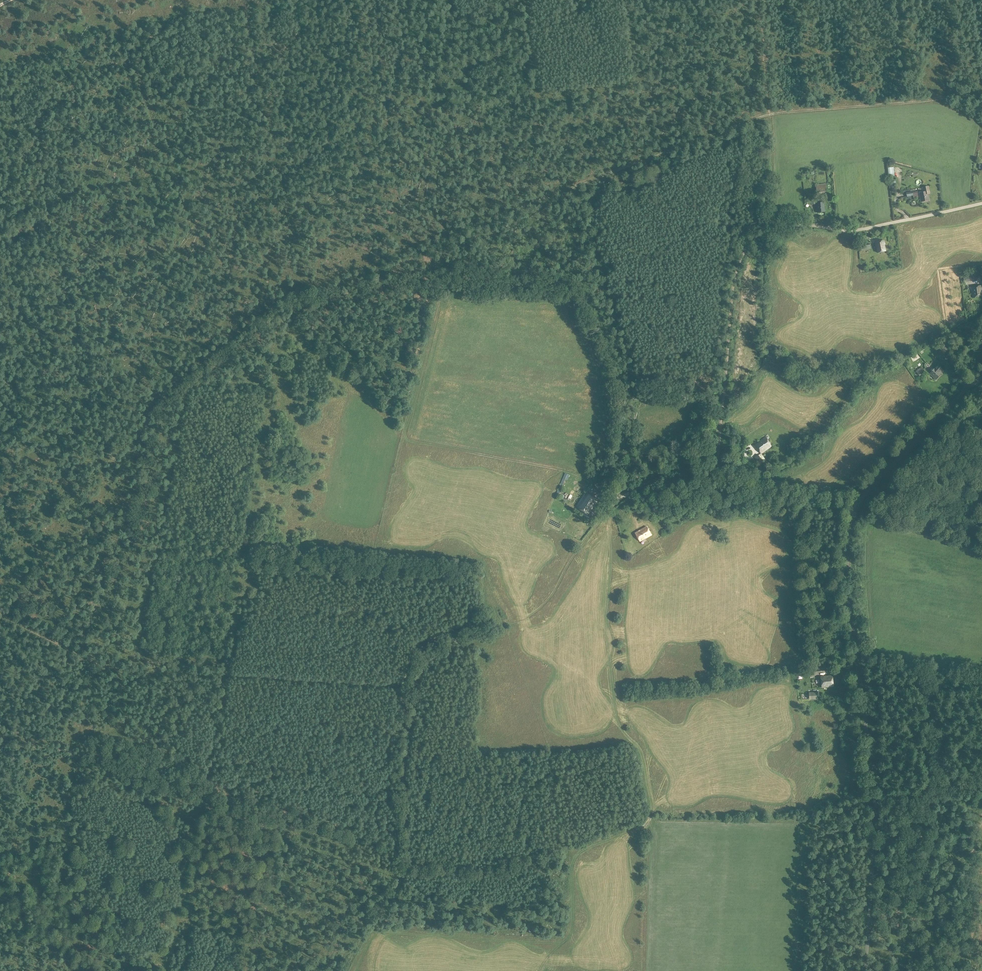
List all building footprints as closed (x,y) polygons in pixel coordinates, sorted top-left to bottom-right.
[(826,184),(816,185),(817,192),(827,191),(826,184)] [(927,192),(919,193),(921,202),(929,200),(927,192)] [(818,213),(825,212),(824,203),(817,203),(818,213)] [(876,246),(878,252),(885,251),(884,244),(885,244),(884,241),(875,243),(876,246)] [(971,287),(973,297),(981,296),(981,293),(981,286),(971,287)] [(941,350),(938,353),(943,358),(946,354),(941,350)] [(935,368),(929,374),(936,380),(941,374),(939,372),(942,369),(938,364),(935,368)] [(920,376),(925,372),(921,367),(916,371),(920,376)] [(772,447),(766,438),(755,445),(761,454),(772,447)] [(768,463),(762,454),(761,454),(760,454),(758,455),(758,454),(754,457),(757,461),(761,458),(765,465),(768,463)] [(577,508),(588,515),(597,500),(587,494),(577,508)] [(635,533),(640,541),(651,535),(647,527),(635,533)] [(833,686),(832,676),(821,677),(822,687),(833,686)]
